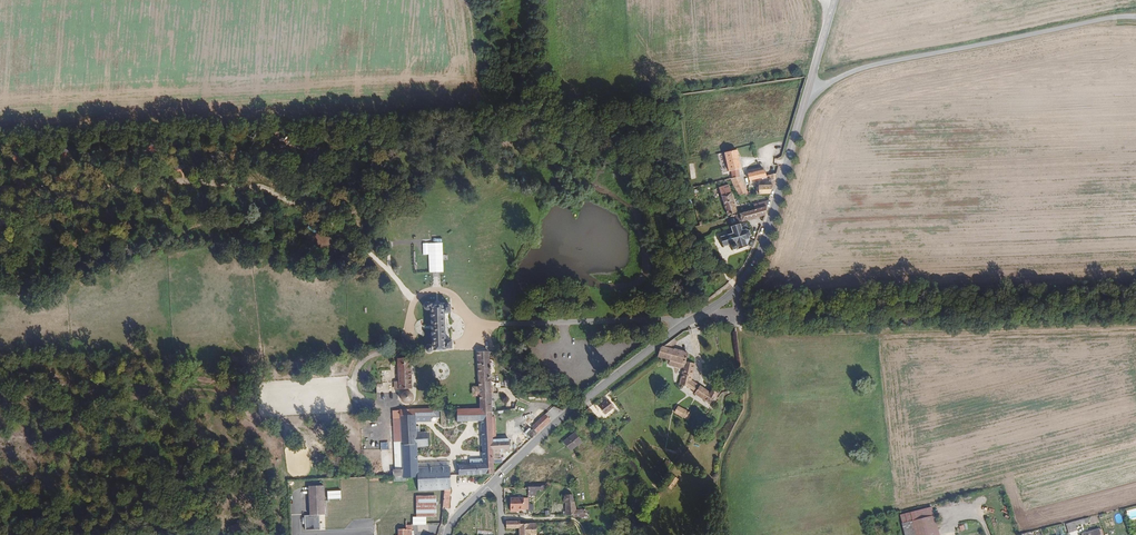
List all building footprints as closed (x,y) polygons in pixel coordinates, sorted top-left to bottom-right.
[(272,132),(273,150),(295,149),(295,145),(288,145),(288,138),(280,138),(280,131),(272,132)] [(739,149),(726,151),(730,170),(734,170),(742,168),(743,168),(739,149)] [(751,174),(750,174),(752,181),(768,178),(767,170),(766,170),(766,168),(763,169),(763,168),(751,169),(751,174)] [(743,175),(742,176),(734,177),(733,178),(737,188),(746,185),(743,175)] [(739,212),(730,184),(721,187),(730,215),(739,212)] [(746,185),(737,188),(740,195),(749,195),(746,185)] [(772,195),(774,186),(760,187),(760,195),(772,195)] [(757,210),(768,208),(770,202),(755,205),(757,210)] [(757,210),(740,214),(742,222),(765,216),(768,208),(757,210)] [(738,251),(749,246),(753,248),(756,242),(751,240),(752,237),(754,237),(754,235),(752,235),(751,232),(752,231),(751,230),(750,231),(747,230),(743,231),(741,226),(741,225),(732,228),(734,234),(730,235),(728,235),(728,236),(726,237),(726,236),(724,236),(725,237),(720,238),(720,239),(722,239),(724,247),(723,248),(724,248),(732,246),(734,251),(733,251),(734,251),(734,252),(735,252),(735,251),(738,250),(738,251)] [(429,256),(430,273),(444,272),(442,242),(428,243),(429,256)] [(451,309),(451,301),(445,301),(445,299),(434,300),(430,298),(428,298),(426,299),(425,301),(425,305),(426,306),(428,307),(429,307),(433,307),(435,341),(432,340),(430,340),(428,341),(427,342),(426,344),(427,346),(428,348),(429,349),(432,349),(435,348),(447,347),(447,346),(452,346),(452,338),(446,338),(445,310),(451,309)] [(679,341),(676,337),(666,345),(671,347),(679,341)] [(671,347),(666,345),(662,347),(662,350),(661,353),(661,355),(673,358),(671,364),(686,368),(681,387),(692,391),(691,392),(713,402),(718,393),(720,388),(713,386),(712,388),(693,380),(696,363),(687,361),(689,354),(684,351),(671,347)] [(482,383),(482,393),(483,406),(493,406),(493,410),(499,410),(495,400),(493,400),(493,390),(495,390),(495,384),(492,384),(492,368),(491,348),(480,349),(482,383)] [(412,356),(401,356),(401,362),(402,386),(409,386),(414,386),(412,356)] [(402,386),(401,362),(393,362),(393,368),(384,369),(384,380),(382,380),(383,394),(383,398),(401,398),(400,387),(402,387),(402,386)] [(482,383),(474,383),(474,393),(482,393),(482,383)] [(411,390),(409,389),(407,389),(406,390),(404,391),(403,393),(402,395),(403,398),(404,400),(406,401),(409,402),(412,401),(414,400),(415,398),(415,396),(415,393),(414,392),(413,391),(411,390)] [(608,401),(599,408),(605,415),(614,408),(608,401)] [(422,406),(403,407),(405,439),(406,467),(407,478),(418,477),(419,490),(446,488),(444,508),(451,509),(452,488),(451,488),(450,465),(430,466),(418,467),(417,444),(416,430),(416,423),(420,423),(420,413),(439,412),(439,408),(439,405),(422,406)] [(675,412),(682,415),(685,409),(678,405),(675,412)] [(483,406),(458,407),(458,419),(483,418),(484,454),(484,457),(485,461),(479,462),(460,463),(460,475),(495,474),(496,473),(496,462),(495,437),(494,431),(494,419),(494,412),(493,410),(493,406),(483,406)] [(689,419),(692,412),(685,409),(682,415),(689,419)] [(537,427),(541,431),(555,418),(549,412),(536,425),(537,427)] [(531,432),(535,436),(541,431),(537,427),(535,429),(534,428),(531,432)] [(427,430),(416,430),(417,444),(428,444),(427,430)] [(576,433),(564,442),(571,451),(583,442),(576,433)] [(495,437),(496,462),(503,462),(503,457),(500,457),(500,454),(500,450),(512,450),(511,436),(495,437)] [(406,467),(405,439),(398,440),(400,468),(406,467)] [(388,442),(380,442),(380,450),(389,450),(388,442)] [(695,462),(688,458),(682,468),(689,472),(695,462)] [(562,464),(519,468),(520,479),(526,479),(527,484),(563,480),(562,464)] [(406,467),(400,468),(393,468),(394,478),(407,478),(406,467)] [(679,479),(676,477),(668,487),(672,490),(679,479)] [(530,484),(528,486),(528,493),(536,493),(536,489),(541,489),(541,483),(530,484)] [(312,500),(311,500),(312,516),(306,516),(308,530),(323,529),(322,515),(327,514),(325,485),(310,486),(311,497),(312,497),(312,500)] [(328,499),(342,498),(341,490),(328,491),(328,499)] [(568,499),(570,499),(577,498),(576,491),(568,491),(568,499)] [(437,494),(417,495),(418,515),(439,514),(437,494)] [(525,509),(525,497),(512,498),(512,511),(518,511),(518,509),(520,509),(525,509)] [(589,512),(589,511),(589,505),(579,506),(578,498),(577,498),(570,499),(571,504),(569,504),(569,509),(569,510),(570,510),(570,513),(576,512),(580,516),(587,515),(589,512)] [(902,516),(903,520),(910,519),(936,513),(934,509),(927,510),(912,513),(910,514),(902,516)] [(936,513),(910,519),(903,520),(906,534),(941,534),(936,513)] [(1084,520),(1067,524),(1070,534),(1080,531),(1079,528),(1085,526),(1085,525),(1084,520)] [(250,521),(236,521),(237,532),(251,531),(250,521)] [(524,522),(507,524),(507,530),(521,530),(522,534),(538,534),(538,523),(527,524),(525,524),(524,522)] [(415,527),(410,527),(402,528),(402,534),(416,534),(415,527)]
